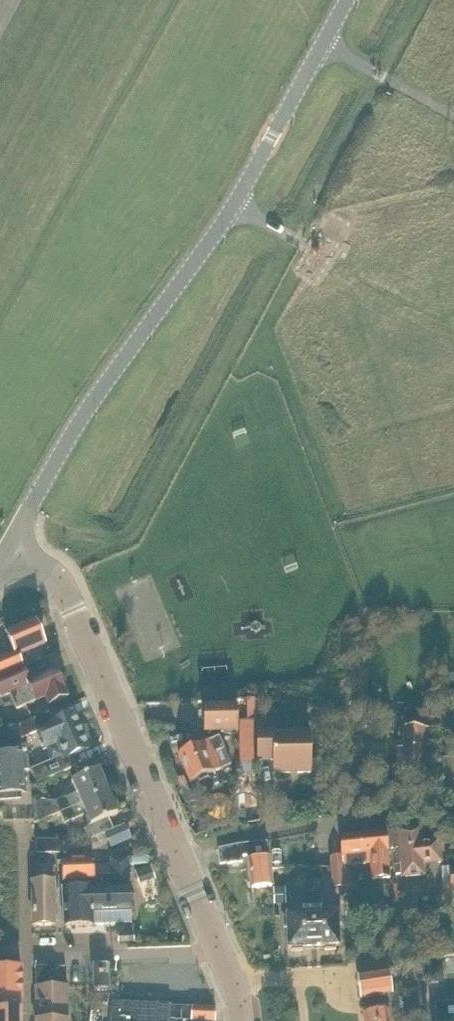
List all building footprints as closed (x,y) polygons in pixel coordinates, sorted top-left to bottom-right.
[(46,644),(36,621),(0,636),(0,643),(2,647),(11,643),(15,653),(0,660),(0,677),(24,667),(19,655),(46,644)] [(30,682),(24,668),(0,678),(0,693),(2,697),(10,693),(17,709),(36,701),(46,697),(49,705),(67,697),(64,689),(65,689),(57,671),(30,682)] [(206,731),(237,730),(237,705),(205,706),(206,731)] [(437,712),(429,711),(406,711),(404,748),(400,747),(399,769),(425,771),(427,738),(429,738),(438,738),(437,712)] [(76,715),(51,726),(46,714),(34,719),(39,731),(36,732),(37,737),(40,735),(46,748),(58,743),(64,755),(65,759),(73,755),(90,748),(76,715)] [(310,732),(275,733),(274,720),(258,720),(259,760),(275,760),(275,773),(311,772),(310,732)] [(21,743),(21,726),(0,728),(0,745),(21,743)] [(207,775),(232,765),(219,736),(179,754),(191,782),(198,779),(199,783),(209,779),(207,775)] [(17,793),(23,793),(23,779),(31,778),(29,743),(21,743),(0,745),(0,799),(17,799),(17,793)] [(64,755),(32,770),(37,783),(78,766),(73,755),(65,759),(64,755)] [(60,813),(108,792),(99,770),(73,781),(78,793),(67,797),(66,797),(56,801),(33,799),(34,824),(60,813)] [(108,792),(60,813),(65,823),(87,814),(91,825),(118,814),(108,792)] [(115,828),(111,820),(111,819),(91,825),(85,828),(91,838),(115,828)] [(392,831),(386,832),(387,848),(393,848),(395,874),(400,874),(400,877),(426,875),(425,864),(443,863),(441,839),(422,840),(421,828),(392,830),(392,831)] [(343,857),(331,858),(333,888),(350,887),(349,876),(345,876),(344,865),(371,863),(372,871),(372,879),(389,878),(389,868),(387,848),(386,832),(341,836),(343,857)] [(37,853),(57,853),(57,840),(37,840),(37,853)] [(272,886),(268,842),(237,845),(219,850),(222,865),(240,860),(239,857),(248,856),(252,888),(272,886)] [(129,887),(128,870),(128,858),(106,859),(107,876),(110,876),(111,888),(63,889),(65,926),(94,925),(93,912),(132,911),(131,887),(129,887)] [(103,867),(95,867),(94,860),(62,861),(63,889),(111,888),(110,876),(107,876),(103,876),(103,867)] [(34,925),(54,925),(54,883),(33,883),(34,925)] [(276,905),(284,904),(283,889),(274,890),(276,905)] [(304,906),(312,906),(312,892),(304,893),(304,906)] [(321,912),(321,906),(320,892),(312,892),(312,906),(313,912),(314,948),(325,947),(325,950),(336,950),(336,947),(338,947),(338,927),(342,926),(342,915),(337,915),(337,911),(336,911),(335,910),(323,910),(323,912),(321,912)] [(303,948),(314,948),(313,912),(288,913),(289,917),(284,917),(285,928),(289,928),(290,948),(292,948),(292,952),(303,951),(303,948)] [(110,977),(109,977),(108,965),(94,966),(95,989),(109,988),(109,981),(110,981),(110,977)] [(68,979),(68,967),(37,967),(38,1020),(68,1020),(67,987),(48,987),(48,979),(68,979)] [(22,969),(0,970),(0,1020),(23,1020),(22,969)] [(361,997),(392,993),(389,970),(358,975),(361,997)] [(447,1003),(436,1003),(436,1020),(453,1020),(453,1003),(447,1003)] [(166,1005),(157,1005),(157,1020),(165,1020),(166,1005)] [(217,1007),(193,1006),(192,1020),(209,1020),(216,1020),(217,1007)] [(378,1013),(377,1007),(363,1009),(364,1020),(390,1020),(389,1011),(378,1013)]
